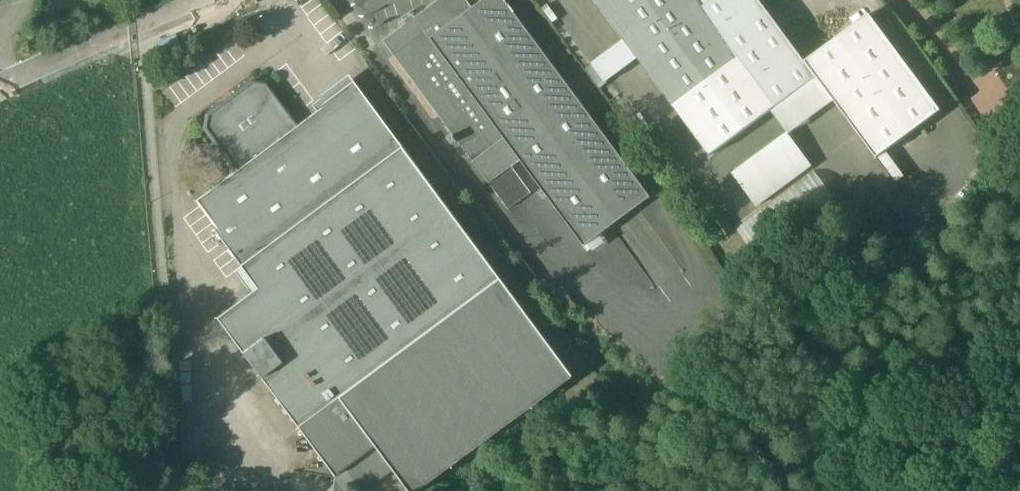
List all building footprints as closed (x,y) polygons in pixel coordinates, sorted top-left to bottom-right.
[(383,42),(394,57),(425,33),(430,41),(472,10),(465,0),(441,0),(383,42)] [(430,41),(425,33),(394,57),(474,164),(505,141),(520,161),(585,248),(651,199),(503,0),(485,0),(472,10),(430,41)] [(625,40),(639,59),(674,107),(740,58),(703,8),(697,0),(595,0),(625,40)] [(759,0),(714,0),(703,8),(740,58),(776,107),(817,77),(803,60),(759,0)] [(869,11),(803,60),(817,77),(833,99),(877,158),(943,109),(869,11)] [(639,59),(625,40),(586,68),(600,88),(608,82),(639,59)] [(740,58),(674,107),(711,156),(776,107),(740,58)] [(833,99),(817,77),(776,107),(792,129),(833,99)] [(234,101),(226,106),(226,109),(222,112),(218,106),(205,116),(202,131),(234,173),(296,127),(264,85),(250,83),(236,93),(240,98),(236,101),(234,101)] [(234,173),(195,202),(244,268),(404,149),(355,84),(296,127),(234,173)] [(788,133),(733,174),(758,207),(813,167),(788,133)] [(456,144),(452,138),(448,141),(452,147),(456,144)] [(505,141),(474,164),(489,185),(512,167),(520,161),(505,141)] [(404,149),(244,268),(260,291),(220,321),(301,430),(502,282),(404,149)] [(512,167),(489,185),(509,211),(532,194),(512,167)] [(301,430),(336,479),(377,449),(407,490),(422,490),(574,380),(502,282),(301,430)]
